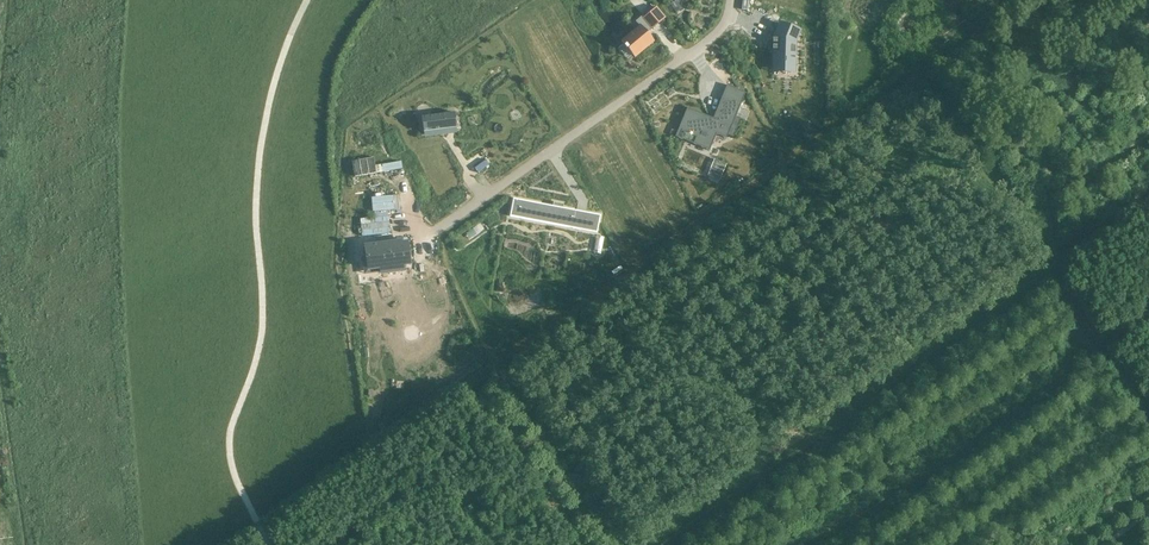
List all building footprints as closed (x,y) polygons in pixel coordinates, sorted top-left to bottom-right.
[(656,8),(650,13),(659,24),(665,19),(656,8)] [(645,16),(642,19),(650,29),(651,30),(654,27),(645,16)] [(780,23),(769,50),(774,52),(773,67),(794,67),(795,41),(799,31),(780,23)] [(624,47),(626,49),(627,48),(635,57),(653,42),(640,26),(621,41),(625,46),(624,47)] [(686,118),(681,131),(712,144),(716,134),(717,135),(717,134),(717,133),(718,131),(733,137),(741,119),(719,110),(716,119),(687,108),(683,117),(686,118)] [(422,117),(424,132),(456,127),(454,112),(422,117)] [(725,163),(715,159),(709,173),(719,177),(725,163)] [(359,163),(349,166),(349,169),(354,188),(384,180),(389,181),(399,178),(396,168),(394,169),(384,169),(372,172),(370,162),(362,163),(359,163)] [(471,173),(474,180),(486,175),(483,168),(471,173)] [(513,199),(510,213),(573,225),(576,211),(563,208),(563,204),(554,203),(553,206),(513,199)] [(586,213),(582,230),(597,233),(600,215),(586,213)] [(368,246),(365,247),(368,269),(380,267),(381,273),(404,270),(403,264),(410,263),(407,243),(400,244),(400,242),(387,244),(368,246)] [(368,381),(372,387),(379,382),(376,376),(368,381)]
